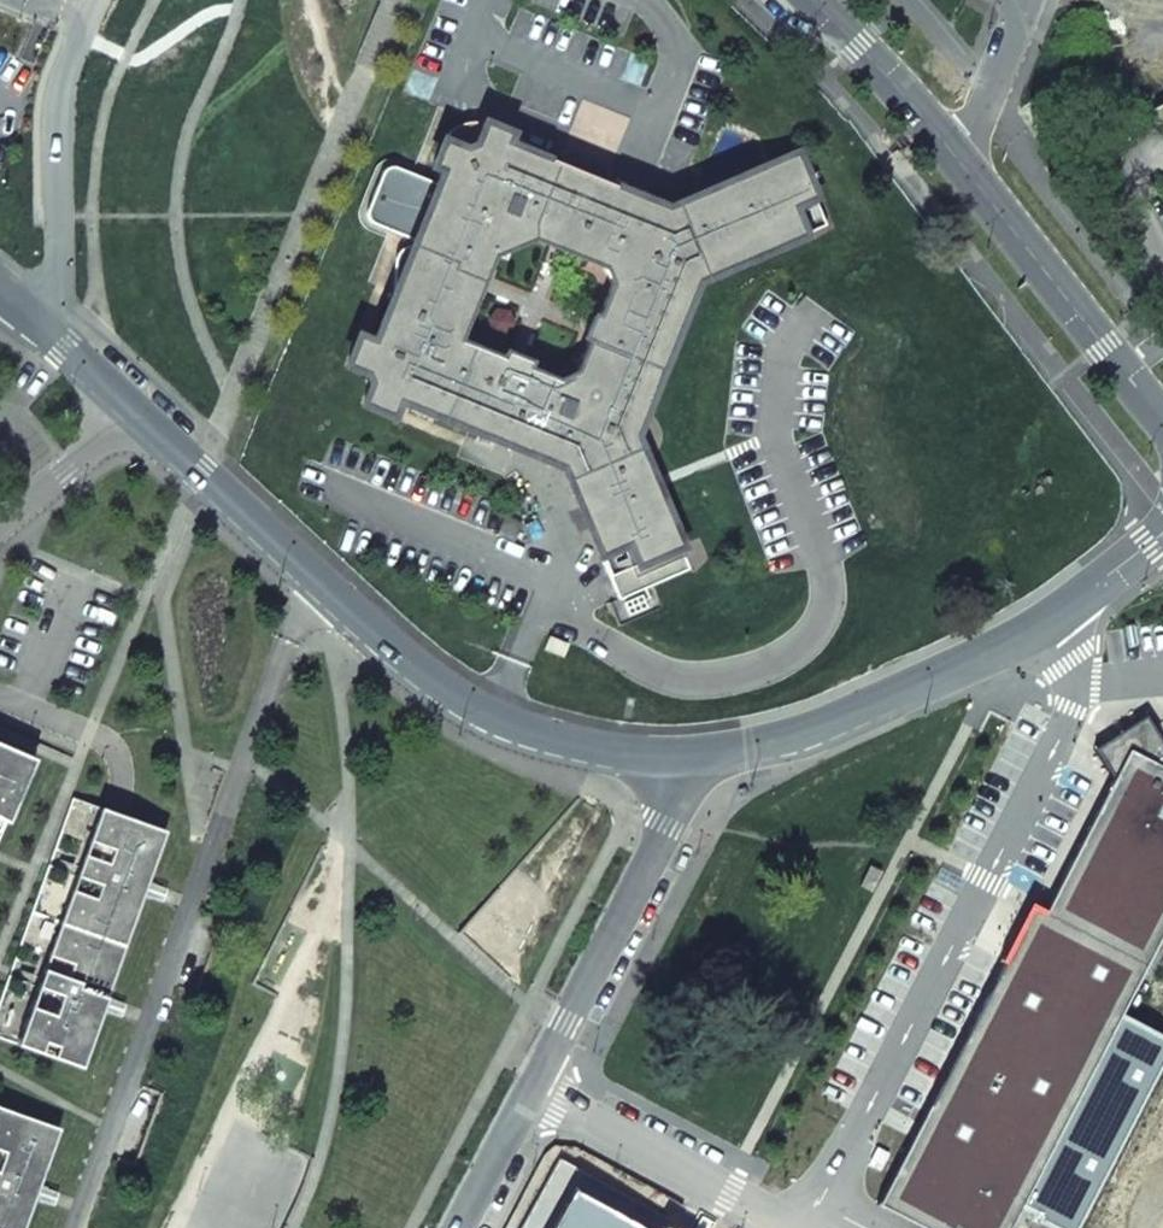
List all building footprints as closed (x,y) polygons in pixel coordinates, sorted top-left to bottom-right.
[(565,475),(598,554),(627,542),(636,564),(679,546),(632,437),(696,281),(803,235),(792,207),(814,197),(795,155),(666,210),(611,188),(612,186),(548,161),(547,163),(502,144),(507,135),(483,125),(477,123),(468,123),(461,125),(455,128),(448,133),(445,136),(441,143),(432,167),(441,170),(411,248),(405,248),(399,250),(394,256),(393,262),(392,294),(372,344),(356,337),(345,365),(365,374),(369,384),(361,404),(388,415),(394,399),(555,464),(559,454),(571,459),(576,471),(565,475)] [(571,459),(559,454),(555,464),(561,467),(565,475),(576,471),(571,459)] [(608,576),(636,564),(627,542),(598,554),(608,576)] [(618,600),(689,570),(679,546),(636,564),(608,576),(618,600)] [(543,650),(562,658),(567,646),(547,638),(543,650)] [(879,1203),(913,1220),(922,1225),(928,1227),(1009,1227),(1162,932),(1162,747),(1144,719),(1096,750),(1117,781),(1044,922),(1030,916),(1004,964),(895,1170),(879,1203)] [(33,759),(0,745),(0,820),(6,822),(33,759)] [(143,889),(164,832),(121,817),(99,809),(15,1045),(80,1068),(101,1008),(143,889)] [(0,1108),(0,1227),(23,1227),(36,1192),(58,1129),(0,1108)] [(549,1227),(645,1227),(571,1189),(549,1227)]
